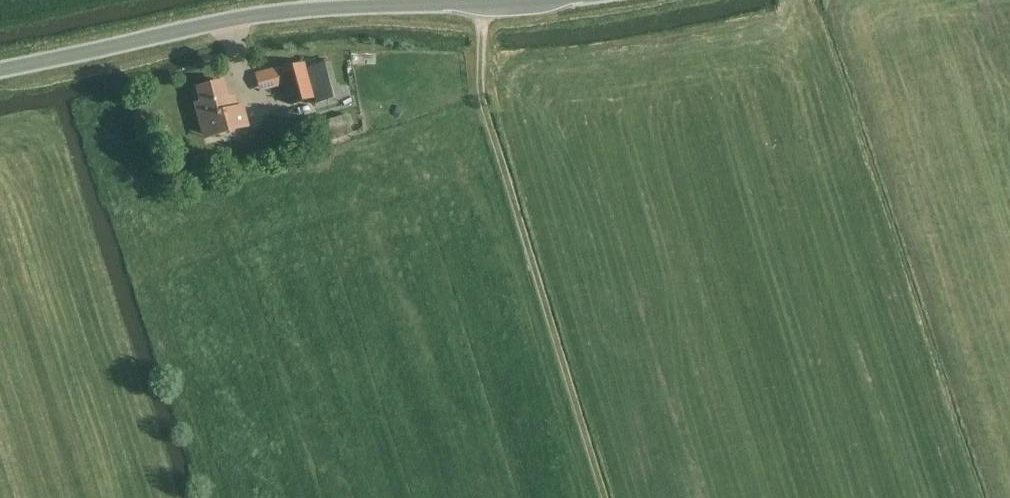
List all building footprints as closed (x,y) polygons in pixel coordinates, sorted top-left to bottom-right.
[(305,69),(303,63),(281,69),(291,105),(314,99),(316,105),(340,98),(330,62),(305,69)] [(198,89),(206,117),(211,137),(248,128),(242,106),(230,109),(223,82),(198,89)] [(329,143),(353,134),(347,116),(323,123),(329,143)]
